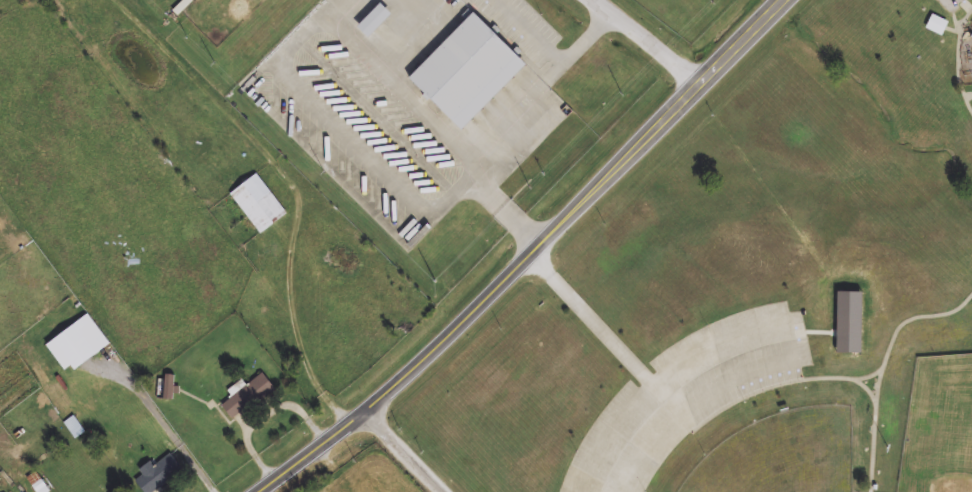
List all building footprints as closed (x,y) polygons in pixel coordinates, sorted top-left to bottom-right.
[(190,0),(185,0),(174,12),(179,16),(192,2),(190,0)] [(470,10),(406,77),(460,129),(524,62),(470,10)] [(924,29),(940,37),(947,23),(930,15),(924,29)] [(859,355),(860,294),(835,293),(833,354),(859,355)] [(109,345),(88,315),(45,344),(66,375),(109,345)] [(220,407),(232,422),(273,388),(261,373),(220,407)] [(174,377),(163,377),(163,399),(174,399),(174,377)] [(170,455),(154,468),(149,463),(138,471),(143,477),(135,483),(142,491),(156,491),(183,471),(170,455)]
